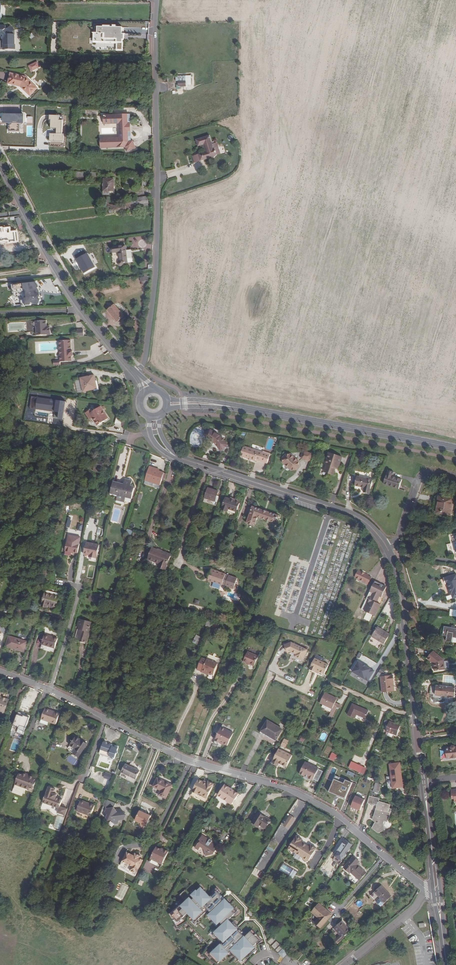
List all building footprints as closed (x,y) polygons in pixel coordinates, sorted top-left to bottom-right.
[(0,25),(0,36),(2,38),(2,48),(15,48),(14,32),(12,27),(7,24),(0,25)] [(122,26),(97,25),(97,32),(103,33),(103,37),(116,38),(116,50),(123,50),(122,26)] [(21,86),(30,95),(36,88),(26,78),(11,74),(9,83),(21,86)] [(192,75),(175,75),(175,84),(192,85),(192,75)] [(2,122),(23,123),(23,114),(2,113),(2,122)] [(128,113),(103,113),(103,124),(118,124),(119,137),(99,138),(100,148),(125,148),(126,151),(136,147),(132,139),(129,140),(128,131),(131,130),(130,123),(128,123),(128,113)] [(65,117),(52,116),(51,142),(64,142),(65,117)] [(198,146),(204,144),(205,144),(207,145),(208,150),(207,151),(206,152),(199,154),(201,161),(210,158),(212,158),(214,158),(215,156),(216,156),(216,155),(217,155),(215,148),(214,148),(210,135),(196,139),(198,146)] [(113,191),(113,179),(104,179),(103,194),(109,194),(109,191),(113,191)] [(114,206),(115,213),(126,212),(125,205),(114,206)] [(21,225),(26,223),(21,216),(16,216),(21,225)] [(106,253),(105,244),(89,246),(89,254),(106,253)] [(113,247),(114,253),(119,252),(120,259),(120,261),(119,263),(119,264),(119,265),(119,266),(121,266),(122,266),(123,265),(124,263),(127,263),(125,245),(113,247)] [(37,281),(12,284),(14,305),(33,302),(40,305),(43,293),(37,281)] [(117,302),(107,310),(117,321),(124,316),(119,311),(122,308),(117,302)] [(38,321),(28,322),(29,336),(43,335),(42,327),(39,327),(38,321)] [(70,341),(58,341),(60,363),(71,362),(71,356),(72,356),(72,351),(71,352),(70,341)] [(95,381),(94,376),(81,379),(84,392),(89,391),(95,389),(93,382),(95,381)] [(95,389),(89,391),(89,392),(99,390),(97,381),(95,381),(93,382),(95,389)] [(36,409),(55,412),(57,400),(38,398),(36,409)] [(95,419),(94,419),(99,427),(109,420),(101,409),(93,414),(95,419)] [(216,444),(221,451),(228,446),(221,437),(210,432),(208,432),(207,433),(206,435),(205,436),(205,437),(206,438),(207,440),(216,444)] [(256,459),(266,463),(269,453),(263,451),(263,453),(244,447),(241,456),(249,459),(249,458),(251,459),(251,460),(255,461),(256,459)] [(305,452),(304,452),(302,457),(303,458),(309,460),(311,460),(312,455),(311,454),(305,452)] [(330,471),(330,473),(335,474),(337,467),(340,468),(344,457),(330,452),(326,464),(327,465),(326,469),(330,471)] [(292,469),(296,470),(300,465),(300,461),(291,454),(287,454),(283,458),(284,462),(292,469)] [(101,473),(102,467),(104,468),(105,464),(103,464),(103,463),(98,461),(95,471),(101,473)] [(157,471),(157,469),(150,467),(145,480),(145,481),(160,485),(160,486),(162,480),(165,480),(167,474),(157,471)] [(385,483),(400,489),(404,479),(394,476),(396,472),(390,470),(385,483)] [(370,495),(375,481),(359,477),(356,487),(366,490),(364,494),(370,495)] [(126,495),(132,496),(135,487),(131,486),(132,481),(125,479),(124,482),(124,484),(121,483),(114,481),(111,491),(118,493),(118,495),(117,498),(125,500),(126,497),(126,495)] [(160,485),(145,481),(144,484),(159,489),(160,485)] [(215,502),(217,496),(219,492),(208,488),(203,502),(216,506),(217,502),(215,502)] [(438,502),(436,512),(436,514),(451,516),(453,499),(448,498),(440,497),(440,502),(438,502)] [(236,512),(239,503),(230,500),(225,499),(222,509),(228,511),(228,509),(236,512)] [(267,521),(270,513),(252,507),(247,524),(254,526),(257,518),(267,521)] [(270,513),(267,521),(276,524),(279,516),(270,513)] [(68,551),(71,552),(77,553),(78,544),(69,542),(68,551)] [(86,550),(84,550),(83,554),(97,557),(99,545),(86,543),(85,548),(86,548),(86,550)] [(172,555),(154,548),(149,560),(160,564),(159,567),(167,570),(172,555)] [(216,582),(220,572),(212,569),(208,580),(216,582)] [(359,570),(355,580),(355,581),(363,585),(362,586),(366,587),(372,577),(368,575),(368,574),(365,573),(365,572),(362,571),(359,570)] [(225,586),(229,575),(220,572),(216,582),(225,586)] [(234,588),(236,585),(235,585),(237,578),(229,575),(225,586),(233,588),(234,588)] [(453,599),(455,598),(455,575),(444,579),(446,584),(447,584),(450,595),(452,595),(453,599)] [(377,598),(378,599),(380,600),(385,589),(374,584),(360,612),(365,615),(371,618),(373,619),(379,607),(376,605),(374,604),(377,598)] [(49,605),(56,606),(57,606),(60,596),(46,593),(43,605),(48,606),(49,605)] [(371,618),(365,615),(362,622),(367,624),(371,618)] [(83,631),(81,639),(80,641),(86,642),(91,623),(86,621),(86,623),(78,621),(77,626),(80,626),(79,630),(80,630),(83,631)] [(384,644),(390,635),(377,627),(371,637),(384,644)] [(444,627),(442,636),(446,637),(446,642),(451,643),(452,638),(455,638),(455,629),(444,627)] [(58,636),(44,633),(41,648),(55,651),(58,636)] [(21,650),(24,640),(14,637),(11,647),(21,650)] [(295,656),(303,660),(308,650),(291,643),(285,645),(287,651),(289,651),(290,650),(297,653),(296,654),(295,656)] [(253,666),(258,656),(247,651),(243,661),(253,666)] [(434,662),(433,663),(434,671),(445,669),(444,659),(433,651),(427,658),(431,661),(432,660),(434,662)] [(210,671),(215,660),(208,657),(202,669),(208,672),(208,670),(210,671)] [(314,659),(309,669),(315,672),(316,671),(319,672),(324,675),(328,666),(314,659)] [(215,660),(210,671),(214,672),(218,662),(215,660)] [(352,673),(364,680),(370,670),(367,668),(366,668),(362,666),(363,665),(359,663),(352,673)] [(374,672),(370,670),(364,680),(367,682),(374,672)] [(382,692),(392,691),(391,681),(394,681),(393,676),(381,677),(382,692)] [(429,695),(454,697),(455,688),(437,686),(436,687),(430,687),(429,695)] [(334,705),(335,703),(337,699),(325,693),(321,703),(326,706),(332,709),(334,705)] [(5,712),(9,700),(0,697),(1,695),(0,694),(0,711),(5,712)] [(357,715),(365,718),(368,711),(353,704),(348,715),(355,718),(357,715)] [(333,717),(337,707),(334,705),(332,709),(330,713),(329,715),(333,717)] [(49,722),(53,711),(42,707),(39,718),(46,721),(49,722)] [(14,730),(25,733),(30,716),(19,712),(14,730)] [(268,735),(273,725),(268,721),(261,731),(268,735)] [(393,723),(390,733),(397,735),(400,725),(393,723)] [(273,738),(279,728),(273,725),(268,735),(271,737),(273,738)] [(227,746),(233,734),(221,728),(214,741),(219,744),(219,742),(223,744),(227,746)] [(279,728),(273,738),(276,740),(282,730),(279,728)] [(78,758),(79,756),(87,745),(76,738),(70,746),(75,749),(73,752),(72,754),(78,758)] [(113,746),(112,745),(111,744),(109,744),(109,745),(107,744),(107,743),(106,742),(105,741),(104,742),(103,742),(99,753),(100,754),(101,755),(102,755),(103,755),(103,754),(105,754),(105,756),(105,757),(106,757),(107,757),(109,756),(111,757),(110,758),(111,759),(112,759),(113,760),(115,758),(118,749),(118,747),(117,746),(116,746),(115,746),(114,747),(113,746)] [(454,748),(453,747),(450,747),(450,749),(444,750),(445,752),(444,753),(444,756),(446,757),(446,760),(451,759),(453,760),(455,760),(455,759),(455,748),(454,748)] [(279,751),(271,765),(276,768),(278,765),(285,769),(292,758),(279,751)] [(306,761),(301,773),(306,775),(309,777),(314,779),(315,778),(320,780),(324,770),(320,768),(320,767),(306,761)] [(348,767),(360,773),(363,767),(351,761),(348,767)] [(403,787),(399,763),(389,765),(393,788),(403,787)] [(125,765),(121,772),(136,779),(139,771),(125,765)] [(25,789),(29,777),(23,774),(22,776),(19,775),(16,784),(20,785),(19,787),(25,789)] [(29,777),(25,789),(29,791),(29,792),(32,794),(37,781),(33,780),(34,778),(29,777)] [(354,782),(347,779),(346,783),(336,778),(331,791),(347,798),(354,782)] [(159,795),(165,798),(171,786),(158,779),(154,787),(161,791),(159,795)] [(204,801),(213,783),(207,781),(206,782),(206,783),(202,781),(197,779),(189,796),(195,798),(195,797),(204,801)] [(378,794),(381,784),(374,782),(373,782),(371,791),(378,794)] [(230,800),(237,789),(222,783),(215,798),(227,804),(229,800),(230,800)] [(59,809),(59,807),(62,800),(57,797),(55,797),(55,795),(54,795),(55,790),(48,788),(42,804),(59,809)] [(350,805),(359,810),(364,800),(355,795),(350,805)] [(369,796),(367,804),(374,806),(374,805),(377,805),(372,820),(375,822),(372,828),(378,833),(384,830),(383,825),(384,821),(387,822),(390,812),(388,812),(390,805),(378,801),(379,799),(369,796)] [(114,809),(116,804),(106,799),(105,800),(104,804),(107,809),(106,812),(108,815),(107,818),(109,821),(112,820),(114,824),(118,823),(119,821),(122,820),(125,814),(123,813),(122,813),(120,810),(117,811),(116,811),(115,811),(115,810),(114,809)] [(85,805),(86,803),(80,801),(76,812),(90,817),(94,807),(89,805),(89,806),(85,805)] [(59,807),(59,809),(57,813),(65,816),(67,810),(59,807)] [(136,820),(149,826),(154,815),(141,809),(136,820)] [(252,822),(259,826),(260,825),(265,828),(270,821),(258,813),(252,822)] [(64,817),(57,815),(52,829),(60,832),(64,817)] [(290,815),(286,822),(290,824),(294,818),(290,815)] [(213,831),(212,823),(202,824),(203,832),(213,831)] [(197,845),(200,848),(202,845),(206,847),(207,854),(213,853),(212,850),(213,849),(216,851),(218,848),(216,847),(218,842),(215,840),(214,841),(213,840),(214,838),(211,836),(211,837),(203,833),(201,838),(202,838),(200,841),(197,845)] [(297,837),(289,849),(303,858),(303,859),(303,860),(307,862),(308,862),(309,861),(309,862),(317,849),(311,846),(310,848),(307,846),(306,846),(304,845),(304,844),(301,842),(302,840),(297,837)] [(338,850),(346,855),(352,845),(347,842),(345,844),(343,843),(338,850)] [(159,868),(166,852),(164,851),(164,852),(156,848),(149,863),(159,868)] [(271,853),(272,849),(268,848),(267,853),(265,852),(263,858),(267,858),(268,852),(271,853)] [(166,852),(159,868),(160,869),(168,853),(166,852)] [(129,863),(125,870),(136,875),(143,861),(139,860),(140,858),(135,855),(133,857),(126,854),(123,861),(129,863)] [(348,870),(360,880),(366,873),(357,865),(358,863),(353,858),(345,867),(348,870)] [(120,867),(125,870),(129,863),(123,861),(120,867)] [(267,865),(259,861),(256,868),(264,871),(267,865)] [(218,964),(251,964),(264,940),(283,959),(289,953),(282,947),(269,933),(254,912),(230,887),(209,871),(200,865),(186,878),(190,883),(179,894),(183,899),(168,914),(177,928),(186,923),(207,944),(201,955),(218,964)] [(382,887),(375,894),(384,903),(391,897),(382,887)] [(331,915),(318,903),(311,911),(318,918),(314,923),(320,928),(331,915)] [(337,933),(344,925),(341,922),(333,929),(336,932),(337,933)] [(339,936),(336,939),(334,941),(337,944),(350,932),(344,925),(337,933),(339,936)]
